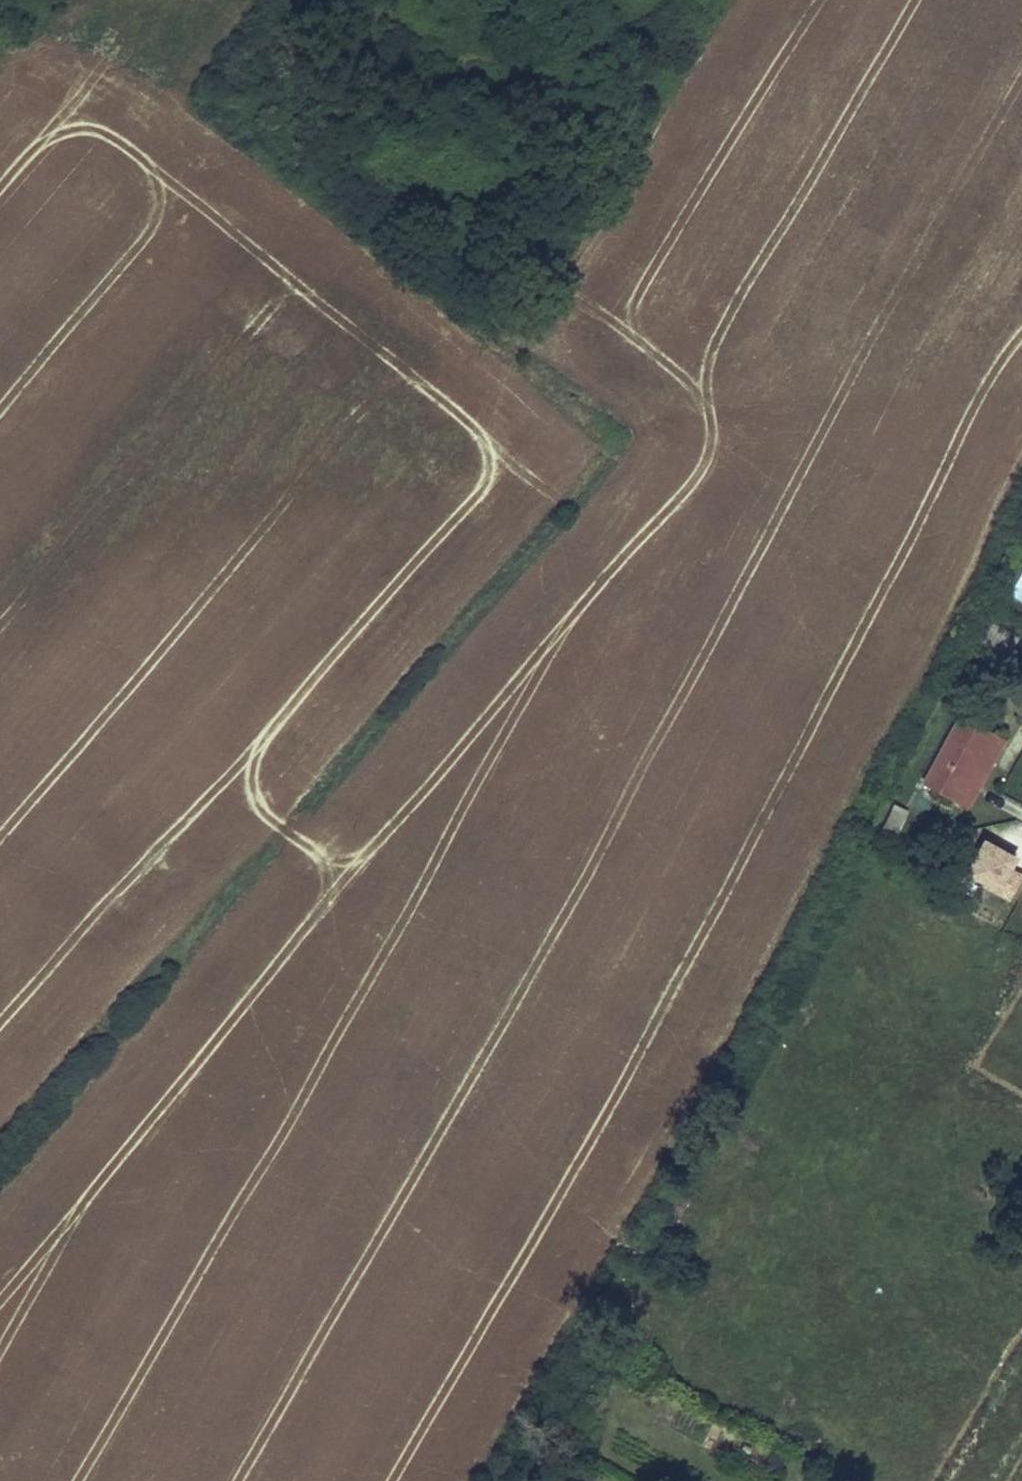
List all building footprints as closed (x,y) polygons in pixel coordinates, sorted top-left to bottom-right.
[(1012,632),(983,618),(974,637),(1002,651),(1012,632)] [(1005,741),(958,715),(922,783),(969,808),(1005,741)] [(909,806),(898,799),(880,830),(890,836),(909,806)] [(1015,858),(982,840),(963,876),(1009,900),(1021,877),(1008,870),(1015,858)]
